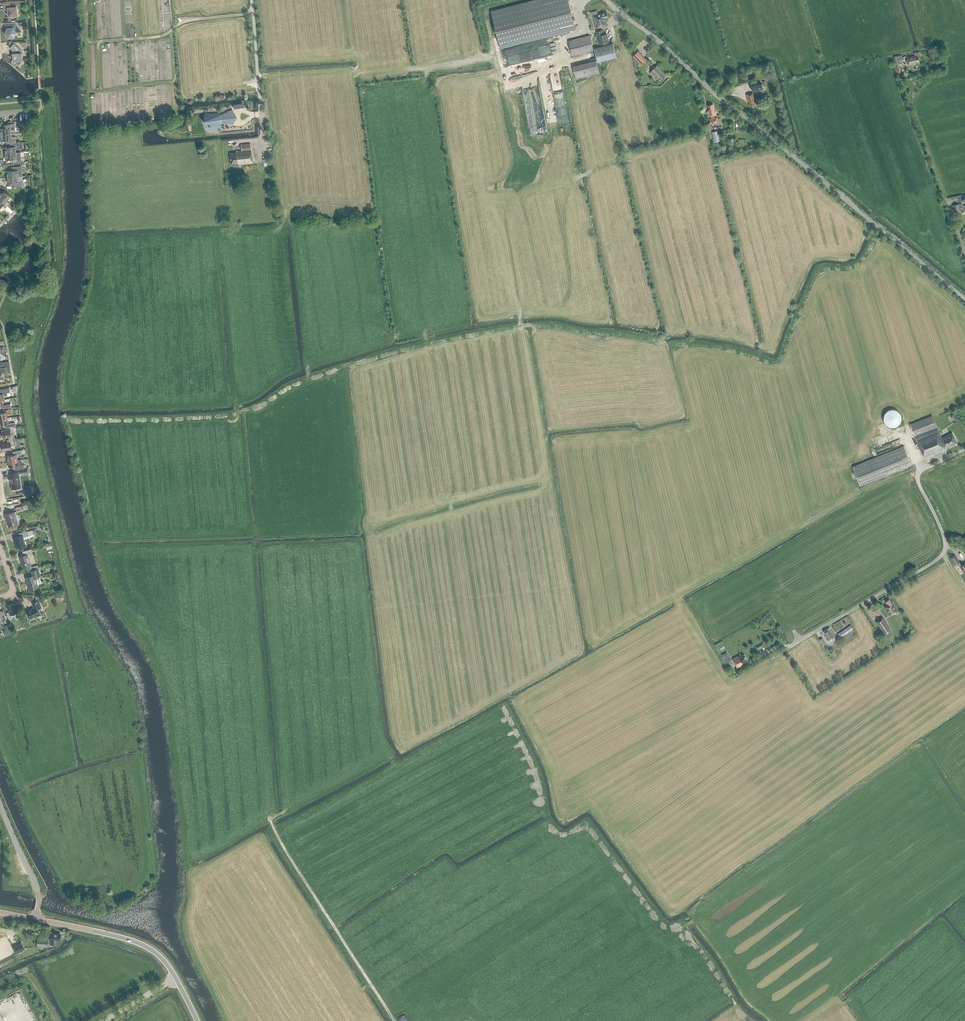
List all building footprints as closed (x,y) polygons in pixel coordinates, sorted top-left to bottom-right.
[(500,48),(575,29),(568,0),(538,0),(491,12),(500,48)] [(16,13),(17,13),(17,10),(16,9),(16,7),(10,7),(10,4),(10,3),(3,4),(4,11),(4,10),(8,10),(8,16),(17,15),(16,13)] [(591,16),(592,16),(596,29),(607,25),(606,18),(608,18),(606,12),(601,14),(601,13),(598,14),(597,11),(591,13),(591,16)] [(15,23),(5,24),(7,24),(8,28),(5,33),(8,37),(13,37),(15,32),(20,32),(15,23)] [(596,32),(600,45),(609,43),(606,34),(603,35),(602,30),(596,32)] [(593,51),(590,35),(568,41),(572,56),(593,51)] [(12,53),(12,55),(10,57),(12,59),(12,62),(16,62),(18,64),(23,60),(21,58),(21,53),(22,51),(14,44),(9,48),(14,52),(14,53),(12,53)] [(594,49),(598,63),(617,57),(613,44),(594,49)] [(640,64),(641,65),(646,60),(642,56),(642,55),(638,51),(633,56),(637,67),(640,64)] [(915,54),(914,56),(907,57),(908,66),(915,64),(915,63),(919,62),(918,56),(918,57),(917,55),(919,55),(919,53),(915,54)] [(894,59),(898,74),(901,73),(898,60),(904,59),(903,57),(902,57),(902,55),(893,57),(894,59)] [(599,74),(596,61),(595,58),(591,59),(592,62),(572,67),(576,80),(599,74)] [(656,66),(650,73),(652,75),(653,74),(660,81),(665,75),(656,66)] [(765,97),(763,90),(762,84),(751,86),(753,93),(746,95),(748,102),(749,102),(750,107),(755,106),(761,104),(759,98),(765,97)] [(711,117),(711,119),(715,118),(714,116),(716,115),(716,112),(715,112),(713,104),(707,106),(709,111),(708,111),(709,117),(711,117)] [(546,107),(550,128),(560,126),(556,105),(546,107)] [(207,121),(209,127),(219,125),(219,122),(221,122),(221,123),(233,125),(236,116),(233,111),(221,116),(219,117),(218,115),(206,115),(205,121),(207,121)] [(717,118),(715,118),(711,119),(709,120),(710,123),(711,129),(717,128),(716,124),(718,123),(717,118)] [(10,131),(15,130),(14,124),(4,125),(5,128),(0,129),(0,135),(11,134),(10,131)] [(11,143),(16,143),(15,137),(11,137),(11,134),(0,135),(0,136),(0,141),(8,140),(8,143),(11,143)] [(20,149),(23,149),(22,142),(16,143),(11,143),(12,147),(4,148),(5,154),(15,153),(15,149),(20,149)] [(238,164),(238,165),(252,163),(251,144),(241,145),(242,151),(235,152),(236,153),(230,153),(231,164),(238,164)] [(15,153),(5,154),(5,159),(13,159),(13,162),(21,162),(20,156),(16,156),(15,153)] [(6,171),(7,177),(22,176),(21,167),(14,167),(14,171),(6,171)] [(23,186),(22,176),(7,177),(7,183),(12,183),(13,186),(13,187),(14,187),(13,186),(23,186)] [(7,205),(9,203),(6,201),(10,197),(4,191),(0,195),(0,199),(7,205)] [(963,212),(964,213),(964,206),(962,206),(962,204),(953,205),(955,212),(960,211),(961,213),(963,212)] [(0,390),(1,394),(0,394),(0,400),(4,399),(4,396),(10,395),(9,388),(0,390)] [(0,400),(0,406),(2,405),(3,409),(11,407),(10,402),(5,403),(4,399),(0,400)] [(882,415),(881,417),(882,420),(883,423),(885,425),(887,426),(890,427),(892,427),(895,426),(897,425),(899,423),(900,420),(901,417),(900,415),(899,412),(897,410),(895,409),(892,408),(890,408),(887,409),(885,410),(883,412),(882,415)] [(7,418),(6,412),(11,412),(10,409),(3,410),(4,413),(0,413),(0,419),(7,418)] [(942,438),(932,416),(910,424),(924,458),(946,449),(946,448),(948,447),(949,447),(951,447),(951,446),(954,444),(955,445),(957,444),(957,443),(953,433),(942,438)] [(0,419),(0,425),(5,424),(6,428),(15,426),(15,423),(8,424),(7,418),(0,419)] [(8,437),(9,440),(15,439),(14,434),(11,435),(10,430),(1,431),(2,438),(8,437)] [(15,439),(9,440),(7,440),(7,443),(1,444),(2,451),(11,449),(11,446),(16,445),(15,439)] [(853,467),(860,486),(911,465),(904,446),(853,467)] [(7,462),(17,460),(16,455),(22,454),(21,450),(13,452),(11,455),(6,456),(7,462)] [(23,465),(18,466),(17,460),(7,462),(8,468),(15,467),(16,470),(24,469),(23,465)] [(18,473),(9,474),(11,487),(20,486),(18,473)] [(32,494),(31,488),(23,489),(25,496),(32,494)] [(14,512),(5,515),(8,526),(18,524),(14,512)] [(32,529),(27,531),(18,533),(19,536),(14,538),(17,548),(25,545),(23,537),(34,534),(32,529)] [(19,557),(22,568),(31,565),(28,557),(33,555),(31,549),(22,552),(23,556),(19,557)] [(951,558),(955,565),(960,562),(956,555),(951,558)] [(38,569),(31,572),(32,576),(25,578),(29,590),(38,587),(35,578),(40,576),(38,569)] [(38,608),(41,607),(38,599),(31,602),(34,608),(26,611),(29,619),(36,616),(36,617),(41,615),(38,608)] [(885,607),(890,615),(897,611),(892,602),(891,603),(889,599),(886,602),(888,605),(885,607)] [(6,606),(9,612),(6,613),(8,618),(9,619),(10,620),(11,619),(12,618),(12,617),(11,615),(16,613),(18,618),(21,617),(22,616),(19,610),(16,611),(13,603),(6,606)] [(884,620),(878,624),(885,634),(888,632),(886,629),(889,627),(884,620)] [(838,634),(840,638),(853,629),(851,625),(838,634)] [(836,638),(830,628),(823,632),(826,636),(825,637),(828,641),(831,639),(832,640),(836,638)] [(891,632),(886,636),(893,646),(898,642),(891,632)] [(722,657),(723,658),(726,664),(732,660),(727,653),(722,657)] [(732,659),(737,668),(743,665),(742,663),(748,660),(744,654),(739,657),(738,656),(732,659)] [(57,939),(60,939),(60,934),(51,933),(51,939),(37,937),(37,946),(47,947),(48,944),(57,945),(57,939)] [(14,947),(17,953),(19,952),(18,951),(24,948),(21,943),(14,947)]
